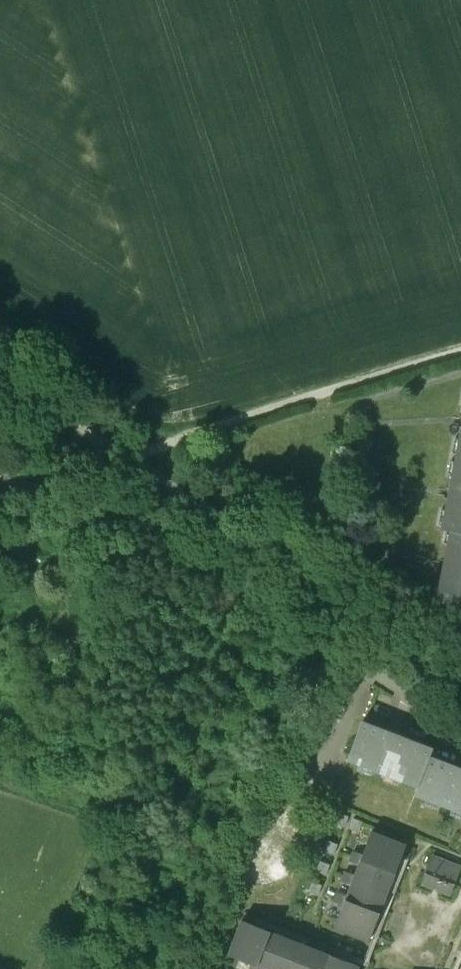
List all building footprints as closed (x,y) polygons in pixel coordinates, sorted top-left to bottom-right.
[(455,456),(455,457),(457,458),(443,526),(442,526),(441,527),(451,529),(460,531),(460,457),(455,456)] [(451,529),(436,598),(460,604),(460,531),(451,529)] [(432,746),(363,719),(350,754),(418,781),(429,754),(432,746)] [(429,754),(418,781),(416,787),(460,805),(460,767),(429,754)] [(349,813),(340,810),(336,819),(345,823),(349,813)] [(361,818),(353,815),(349,824),(358,828),(361,818)] [(405,841),(371,828),(363,851),(359,861),(355,871),(351,881),(347,893),(343,902),(335,925),(369,938),(405,841)] [(338,841),(329,838),(326,848),(334,851),(338,841)] [(363,851),(353,847),(349,857),(359,861),(363,851)] [(460,865),(432,854),(421,882),(449,893),(460,865)] [(330,862),(321,859),(318,869),(326,872),(330,862)] [(355,871),(345,868),(342,878),(351,881),(355,871)] [(322,884),(313,880),(310,890),(318,893),(322,884)] [(347,893),(337,889),(334,899),(343,902),(347,893)] [(242,918),(228,952),(252,961),(260,964),(272,968),(357,968),(359,963),(242,918)]
